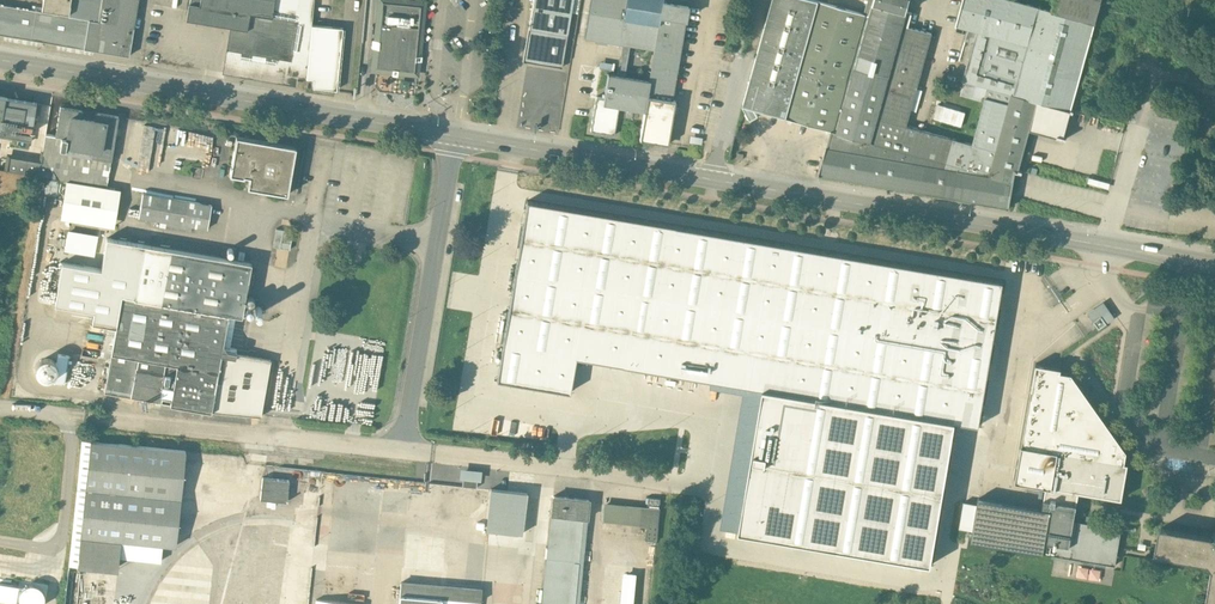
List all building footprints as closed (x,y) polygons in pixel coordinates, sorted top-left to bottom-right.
[(0,3),(0,32),(130,54),(139,0),(43,0),(42,10),(0,3)] [(200,6),(251,14),(272,17),(275,0),(201,0),(200,6)] [(251,14),(248,30),(231,27),(224,73),(297,85),(298,78),(305,80),(311,26),(313,0),(275,0),(272,17),(251,14)] [(372,69),(377,70),(417,74),(422,74),(428,0),(378,0),(372,69)] [(524,60),(563,66),(573,0),(534,0),(524,60)] [(628,0),(591,0),(585,39),(656,50),(660,26),(625,20),(628,0)] [(664,0),(628,0),(625,20),(660,26),(664,0)] [(672,101),(691,0),(664,0),(660,26),(656,50),(651,81),(649,96),(672,101)] [(809,0),(774,0),(743,105),(786,117),(819,3),(809,0)] [(908,14),(912,0),(875,0),(873,4),(908,14)] [(977,31),(1027,45),(1038,6),(1015,0),(965,0),(958,26),(977,31)] [(1056,11),(1098,23),(1104,0),(1059,0),(1056,11)] [(869,18),(819,3),(786,117),(836,132),(869,18)] [(200,6),(190,4),(187,20),(231,27),(248,30),(251,14),(200,6)] [(873,4),(869,18),(836,132),(873,143),(880,119),(908,26),(911,15),(908,14),(873,4)] [(1056,11),(1038,6),(1027,45),(1010,105),(992,176),(1015,180),(1015,169),(1022,170),(1039,111),(1072,119),(1098,23),(1056,11)] [(342,29),(311,26),(305,80),(314,80),(313,89),(336,91),(342,29)] [(936,34),(908,26),(880,119),(908,128),(936,34)] [(989,89),(986,98),(1010,105),(1027,45),(977,31),(963,81),(989,89)] [(649,96),(651,81),(610,74),(604,105),(619,107),(646,112),(649,96)] [(4,96),(0,95),(0,137),(1,137),(1,136),(31,141),(37,101),(4,96)] [(672,101),(649,96),(646,112),(641,139),(669,144),(677,102),(672,101)] [(873,143),(836,132),(830,148),(992,176),(1010,105),(986,98),(974,145),(908,128),(880,119),(873,143)] [(614,134),(619,107),(604,105),(595,103),(591,130),(614,134)] [(118,116),(60,106),(55,135),(62,136),(67,137),(66,144),(65,152),(111,160),(118,116)] [(133,121),(126,149),(134,151),(137,139),(134,138),(136,131),(143,133),(146,124),(133,121)] [(58,179),(61,178),(107,186),(111,160),(65,152),(66,144),(61,143),(62,136),(55,135),(47,134),(46,134),(42,161),(29,159),(26,173),(58,179)] [(288,194),(296,146),(237,136),(230,174),(244,177),(244,175),(250,176),(248,187),(288,194)] [(992,176),(830,148),(821,175),(1009,207),(1015,180),(992,176)] [(29,159),(9,155),(7,170),(26,173),(29,159)] [(67,181),(60,218),(113,227),(119,190),(67,181)] [(143,194),(139,217),(207,229),(211,205),(143,194)] [(1004,280),(527,200),(496,380),(570,392),(576,357),(763,388),(739,531),(931,564),(956,421),(979,425),(1004,280)] [(272,243),(289,247),(292,230),(275,227),(272,243)] [(75,256),(87,258),(85,265),(95,266),(97,251),(94,250),(97,233),(66,228),(62,249),(75,251),(75,256)] [(251,263),(109,238),(109,240),(109,238),(107,237),(101,269),(62,262),(55,304),(94,310),(92,322),(116,326),(104,392),(132,397),(132,396),(158,400),(157,401),(171,404),(211,411),(261,416),(271,360),(236,354),(237,350),(236,349),(223,347),(228,313),(242,316),(246,291),(251,263)] [(288,265),(288,247),(277,246),(276,265),(288,265)] [(1103,301),(1087,312),(1098,327),(1099,329),(1115,317),(1113,315),(1103,301)] [(32,378),(66,379),(67,353),(53,353),(53,358),(33,357),(32,378)] [(1047,485),(1080,491),(1121,498),(1128,462),(1124,461),(1125,449),(1071,373),(1060,371),(1061,367),(1036,362),(1014,479),(1047,485)] [(186,452),(92,441),(87,489),(181,499),(186,452)] [(259,476),(259,498),(287,499),(287,477),(259,476)] [(1042,509),(978,497),(971,539),(1115,565),(1121,528),(1074,520),(1080,491),(1047,485),(1042,509)] [(176,546),(181,499),(87,489),(82,536),(121,540),(176,546)] [(533,494),(504,491),(500,522),(530,525),(533,494)] [(553,496),(551,514),(587,518),(589,500),(553,496)] [(660,512),(603,506),(602,518),(647,523),(659,524),(660,512)] [(551,514),(542,603),(579,603),(587,518),(551,514)] [(659,524),(647,523),(646,539),(657,540),(659,524)] [(953,538),(962,541),(964,534),(956,531),(953,538)] [(1161,531),(1156,557),(1211,564),(1214,574),(1209,603),(1214,603),(1214,540),(1161,531)] [(118,574),(121,540),(82,536),(79,570),(118,574)] [(618,603),(631,603),(633,571),(620,571),(618,603)] [(401,583),(400,595),(441,599),(476,602),(480,602),(481,590),(401,583)] [(441,599),(400,595),(399,603),(440,603),(441,599)]
